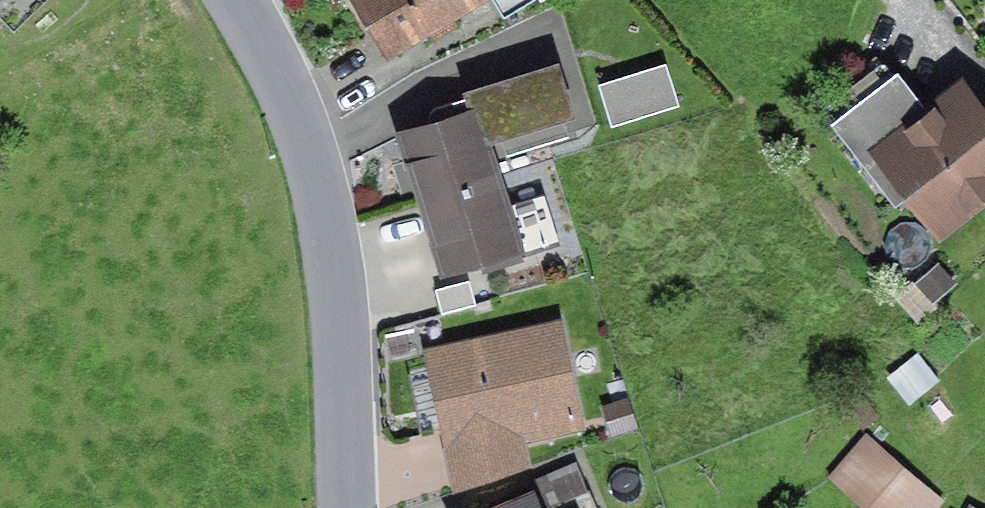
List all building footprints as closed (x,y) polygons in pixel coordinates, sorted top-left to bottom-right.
[(13,33),(47,0),(0,0),(0,20),(13,33)] [(389,64),(493,2),(505,22),(537,3),(535,0),(351,0),(389,64)] [(667,68),(599,90),(612,132),(680,110),(667,68)] [(430,127),(394,138),(414,206),(501,181),(492,150),(576,126),(560,69),(460,97),(462,106),(434,114),(430,116),(428,122),(430,127)] [(870,158),(925,115),(897,80),(831,131),(859,167),(870,158)] [(870,158),(938,244),(984,208),(984,115),(962,85),(925,115),(870,158)] [(508,207),(501,181),(414,206),(437,286),(561,250),(545,196),(508,207)] [(937,266),(913,286),(933,308),(956,288),(937,266)] [(476,284),(442,293),(447,313),(482,304),(476,284)] [(562,324),(423,352),(440,435),(579,407),(562,324)] [(919,357),(889,382),(911,408),(941,383),(919,357)] [(626,403),(604,408),(612,435),(633,430),(626,403)] [(579,407),(440,435),(453,494),(531,469),(526,444),(583,431),(579,407)] [(828,479),(862,507),(902,507),(908,502),(915,507),(940,507),(946,502),(867,434),(828,479)] [(525,503),(537,498),(541,507),(596,507),(577,464),(519,487),(525,503)] [(513,507),(541,507),(537,498),(525,503),(513,507)]
